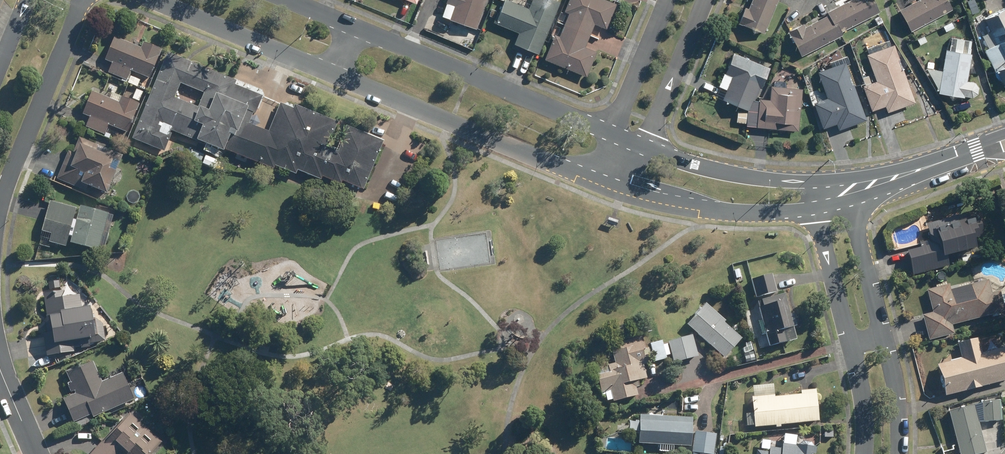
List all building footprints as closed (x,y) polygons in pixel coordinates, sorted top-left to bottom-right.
[(450,19),(476,29),(486,0),(447,0),(446,3),(454,7),(450,19)] [(495,23),(520,33),(515,44),(539,54),(560,3),(554,0),(532,0),(528,9),(507,0),(505,0),(495,23)] [(565,12),(569,14),(564,25),(590,36),(594,25),(606,30),(616,5),(603,0),(570,0),(565,12)] [(739,23),(764,34),(778,0),(752,0),(748,10),(746,8),(739,23)] [(827,13),(829,16),(840,37),(848,33),(847,30),(880,13),(874,0),(853,0),(827,13)] [(900,11),(912,32),(952,10),(947,0),(920,0),(900,11)] [(983,50),(1002,85),(1004,83),(1004,10),(1004,8),(982,19),(996,44),(983,50)] [(803,24),(789,32),(801,57),(840,37),(829,16),(805,28),(803,24)] [(951,22),(943,27),(946,33),(954,28),(951,22)] [(556,36),(546,60),(587,77),(597,53),(584,47),(590,36),(564,25),(559,37),(556,36)] [(122,77),(121,80),(137,86),(140,79),(128,74),(130,69),(149,77),(160,48),(142,40),(140,46),(113,36),(104,59),(112,62),(108,72),(122,77)] [(924,37),(918,40),(921,46),(927,42),(924,37)] [(946,51),(940,95),(965,98),(965,97),(973,98),(978,95),(979,88),(975,83),(967,82),(971,55),(970,55),(972,41),(951,38),(950,51),(946,51)] [(888,40),(866,48),(868,53),(866,55),(876,81),(862,86),(872,111),(885,106),(887,113),(915,102),(902,70),(901,70),(896,58),(898,58),(893,44),(890,45),(888,40)] [(296,171),(319,181),(320,178),(339,185),(341,181),(362,190),(382,142),(345,127),(335,150),(326,146),(335,124),(293,106),(292,110),(279,105),(267,134),(247,125),(252,113),(254,114),(260,97),(233,86),(234,82),(166,54),(131,139),(163,152),(171,133),(197,143),(198,142),(221,151),(222,150),(272,170),(273,167),(294,175),(296,171)] [(732,76),(722,100),(747,111),(757,88),(758,89),(767,68),(732,54),(724,73),(732,76)] [(829,63),(831,68),(818,73),(827,99),(813,104),(822,129),(837,124),(839,130),(866,120),(847,66),(850,65),(847,57),(829,63)] [(770,88),(769,101),(759,100),(758,102),(753,101),(746,114),(740,113),(738,123),(746,123),(746,126),(797,130),(801,90),(770,88)] [(136,89),(133,98),(139,101),(142,91),(136,89)] [(89,116),(85,125),(104,133),(108,123),(127,131),(138,103),(112,92),(109,98),(91,91),(82,113),(89,116)] [(66,153),(56,177),(84,188),(85,187),(103,194),(118,156),(77,139),(71,155),(66,153)] [(192,149),(190,156),(201,160),(203,154),(192,149)] [(74,210),(47,203),(39,232),(50,235),(47,244),(57,246),(55,252),(62,254),(67,238),(69,238),(68,243),(96,251),(98,245),(103,246),(109,227),(103,225),(106,215),(78,207),(74,221),(71,220),(74,210)] [(949,266),(946,255),(976,247),(973,239),(983,236),(978,215),(961,219),(960,215),(926,224),(931,244),(907,251),(913,275),(949,266)] [(609,217),(607,222),(616,226),(618,220),(609,217)] [(971,254),(962,256),(964,264),(973,262),(971,254)] [(744,280),(742,269),(733,270),(736,281),(744,280)] [(770,276),(751,281),(755,297),(775,292),(770,276)] [(1004,305),(1004,295),(1001,297),(999,292),(991,294),(988,281),(950,291),(948,286),(926,291),(932,312),(922,315),(929,341),(953,334),(951,326),(1004,312),(1003,305),(1004,305)] [(49,333),(41,335),(44,357),(71,353),(71,350),(78,348),(79,349),(78,346),(87,345),(103,342),(100,324),(95,320),(87,322),(85,309),(78,310),(76,296),(62,299),(61,292),(41,295),(44,317),(47,317),(49,333)] [(783,297),(757,303),(766,338),(758,340),(760,348),(768,346),(768,348),(784,344),(781,331),(796,326),(793,314),(788,315),(783,297)] [(706,307),(705,305),(686,325),(722,359),(739,340),(721,323),(723,321),(717,316),(706,307)] [(671,331),(663,333),(666,341),(673,339),(671,331)] [(697,357),(691,336),(667,343),(673,364),(697,357)] [(607,366),(594,369),(600,394),(606,392),(607,396),(610,396),(612,402),(636,395),(634,388),(632,380),(644,377),(641,366),(647,364),(646,361),(643,350),(640,338),(617,344),(619,350),(611,352),(614,364),(607,366)] [(960,358),(937,364),(945,396),(1004,381),(1004,347),(979,354),(975,339),(957,343),(960,358)] [(662,340),(650,343),(655,360),(667,358),(662,340)] [(91,362),(64,373),(72,392),(73,394),(61,399),(71,423),(89,415),(90,418),(131,401),(120,374),(99,383),(91,362)] [(779,428),(779,426),(818,422),(815,391),(800,392),(800,395),(773,398),(773,396),(751,398),(754,428),(774,426),(775,428),(779,428)] [(1001,422),(1000,401),(981,402),(974,406),(974,405),(949,412),(960,453),(982,453),(987,453),(979,422),(1001,422)] [(88,453),(150,453),(159,444),(127,414),(101,444),(99,442),(88,453)] [(639,416),(637,445),(689,448),(690,419),(639,416)] [(88,417),(75,422),(78,429),(91,425),(88,417)] [(691,452),(702,453),(712,453),(714,435),(693,432),(691,452)] [(815,448),(813,448),(810,443),(803,443),(799,446),(795,445),(795,447),(781,445),(781,450),(769,448),(768,453),(815,453),(815,448)] [(719,453),(726,453),(727,447),(720,446),(719,453)]
